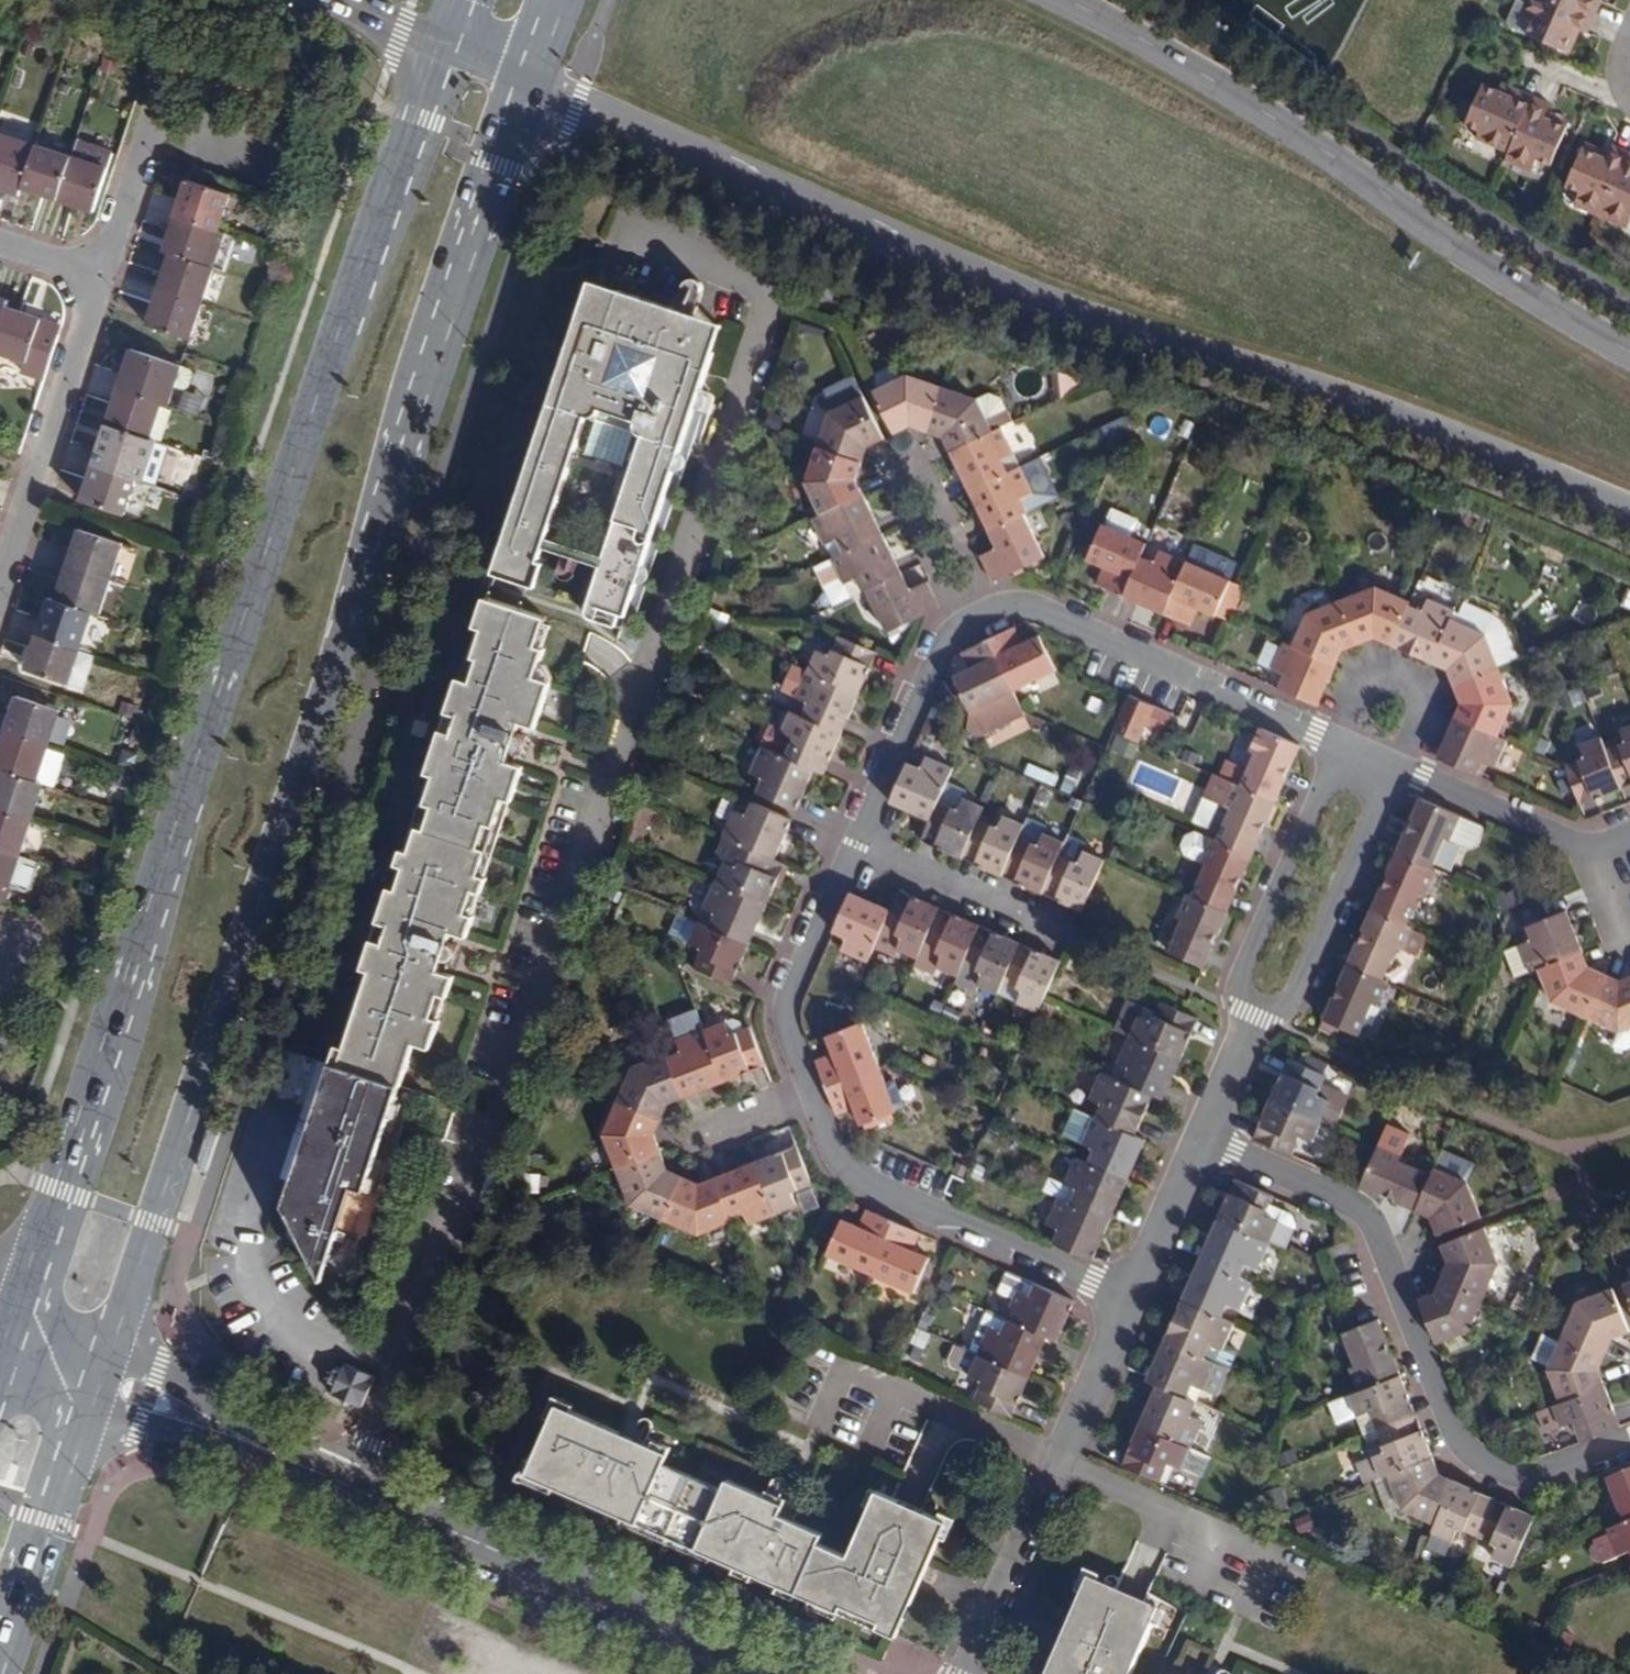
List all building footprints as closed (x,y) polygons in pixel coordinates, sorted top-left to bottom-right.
[(1507,17),(1509,25),(1525,32),(1530,21),(1522,17),(1529,0),(1515,0),(1507,17)] [(1593,14),(1561,0),(1529,0),(1522,17),(1530,21),(1525,32),(1525,33),(1560,49),(1568,32),(1562,30),(1565,24),(1577,29),(1584,32),(1593,14)] [(1593,14),(1599,0),(1561,0),(1593,14)] [(1568,32),(1560,49),(1567,52),(1577,29),(1565,24),(1562,30),(1568,32)] [(1474,134),(1508,148),(1532,93),(1506,82),(1501,94),(1493,91),(1496,84),(1480,78),(1463,118),(1479,124),(1474,134)] [(1506,82),(1499,78),(1496,84),(1493,91),(1501,94),(1506,82)] [(1532,93),(1508,148),(1507,151),(1535,162),(1537,157),(1551,162),(1567,125),(1550,117),(1546,124),(1540,122),(1547,108),(1550,101),(1532,93)] [(1569,118),(1547,108),(1540,122),(1546,124),(1550,117),(1567,125),(1569,118)] [(9,196),(12,188),(26,193),(29,184),(29,183),(39,157),(19,150),(22,141),(2,135),(0,140),(0,193),(9,196)] [(41,148),(22,141),(19,150),(39,157),(41,148)] [(1608,152),(1584,141),(1581,146),(1599,154),(1596,161),(1603,164),(1608,152)] [(1628,152),(1612,144),(1608,152),(1603,164),(1596,161),(1599,154),(1581,146),(1564,184),(1578,190),(1574,196),(1602,208),(1628,152)] [(84,145),(78,161),(63,206),(86,214),(89,204),(101,208),(119,156),(84,145)] [(63,206),(78,161),(41,148),(39,157),(29,183),(29,184),(30,185),(40,188),(37,197),(63,206)] [(1535,162),(1507,151),(1505,156),(1532,169),(1535,162)] [(1628,152),(1602,208),(1629,220),(1629,219),(1629,153),(1628,152)] [(192,188),(195,178),(186,176),(183,185),(192,188)] [(183,185),(174,212),(220,227),(232,191),(195,178),(192,188),(183,185)] [(29,184),(26,193),(37,197),(40,188),(30,185),(29,184)] [(23,201),(26,193),(12,188),(9,196),(23,201)] [(1599,215),(1602,208),(1574,196),(1571,202),(1599,215)] [(89,204),(86,214),(98,218),(101,208),(89,204)] [(1629,220),(1602,208),(1599,215),(1627,227),(1629,220)] [(238,233),(220,227),(174,212),(165,239),(174,242),(171,251),(182,254),(214,265),(226,269),(238,233)] [(162,248),(171,251),(174,242),(165,239),(162,248)] [(182,254),(171,251),(167,262),(178,265),(182,254)] [(214,265),(182,254),(178,265),(167,262),(159,286),(202,301),(214,265)] [(589,309),(581,306),(492,570),(535,585),(544,559),(538,558),(542,545),(545,534),(585,413),(595,416),(632,428),(642,431),(602,552),(599,564),(584,609),(586,614),(589,616),(620,626),(697,398),(713,351),(703,347),(706,338),(703,327),(701,326),(691,322),(701,291),(701,280),(696,275),(690,274),(683,277),(674,307),(617,287),(614,298),(600,293),(597,294),(594,299),(594,307),(589,309)] [(202,301),(159,286),(152,309),(162,313),(159,325),(191,335),(202,301)] [(6,309),(9,302),(0,299),(0,328),(6,309)] [(0,328),(0,358),(27,367),(25,373),(48,381),(63,336),(58,335),(61,327),(42,320),(39,328),(28,324),(31,317),(6,309),(0,328)] [(162,313),(152,309),(148,321),(159,325),(162,313)] [(42,320),(31,317),(28,324),(39,328),(42,320)] [(134,368),(139,352),(131,349),(126,365),(134,368)] [(118,388),(161,402),(169,404),(175,386),(167,383),(174,363),(139,352),(134,368),(126,365),(118,388)] [(167,383),(175,386),(183,389),(189,385),(193,376),(191,368),(174,363),(167,383)] [(1104,385),(1046,369),(1060,406),(1104,385)] [(927,428),(942,386),(909,374),(875,390),(895,433),(914,423),(927,428)] [(1093,386),(1055,375),(1065,400),(1093,386)] [(833,406),(860,393),(853,378),(826,391),(833,406)] [(951,451),(995,431),(989,419),(979,399),(942,386),(927,428),(943,434),(951,451)] [(161,402),(118,388),(110,412),(118,415),(114,425),(149,437),(150,435),(160,404),(161,402)] [(201,413),(204,394),(184,391),(182,410),(201,413)] [(817,445),(862,461),(867,445),(885,437),(864,395),(829,411),(817,445)] [(173,408),(160,404),(150,435),(163,439),(173,408)] [(989,419),(995,431),(1003,426),(1012,422),(1015,421),(1008,410),(989,419)] [(106,423),(114,425),(118,415),(110,412),(106,423)] [(627,445),(632,428),(595,416),(589,433),(627,445)] [(110,440),(114,425),(106,423),(101,437),(110,440)] [(93,463),(136,477),(145,480),(151,461),(142,458),(149,437),(114,425),(110,440),(101,437),(93,463)] [(951,451),(971,491),(1008,473),(1000,458),(1015,451),(1003,426),(995,431),(951,451)] [(151,461),(158,440),(149,437),(142,458),(151,461)] [(821,514),(864,493),(857,477),(862,461),(817,445),(805,482),(821,514)] [(1043,456),(1023,466),(1035,491),(1019,499),(1027,513),(1062,496),(1043,456)] [(125,512),(136,477),(93,463),(85,486),(93,489),(89,500),(125,512)] [(990,531),(1023,515),(1027,513),(1019,499),(1035,491),(1023,466),(1008,473),(971,491),(990,531)] [(93,489),(85,486),(81,498),(89,500),(93,489)] [(883,533),(864,493),(821,514),(813,518),(825,542),(839,536),(846,551),(883,533)] [(1128,596),(1144,559),(1151,543),(1135,536),(1142,520),(1117,508),(1110,524),(1108,524),(1092,559),(1101,563),(1104,571),(1099,583),(1128,596)] [(1023,515),(990,531),(996,543),(992,552),(981,556),(994,583),(1046,558),(1023,515)] [(86,545),(89,534),(79,531),(76,541),(86,545)] [(902,574),(883,533),(846,551),(833,558),(845,583),(858,577),(865,592),(867,591),(902,574)] [(76,541),(68,564),(113,579),(124,545),(89,534),(86,545),(76,541)] [(602,552),(545,534),(542,545),(559,551),(580,557),(599,564),(602,552)] [(575,573),(580,557),(559,551),(555,564),(559,574),(565,577),(569,578),(575,573)] [(1157,565),(1144,559),(1128,596),(1168,614),(1190,564),(1162,552),(1157,565)] [(1190,564),(1168,614),(1196,626),(1201,615),(1209,609),(1219,614),(1234,579),(1192,560),(1190,564)] [(69,593),(65,606),(93,614),(100,617),(113,579),(68,564),(60,590),(69,593)] [(902,574),(867,591),(888,634),(939,610),(927,582),(916,587),(907,584),(902,574)] [(1399,645),(1415,606),(1417,601),(1386,587),(1348,602),(1365,646),(1384,638),(1399,645)] [(60,590),(56,602),(65,606),(69,593),(60,590)] [(338,1064),(397,1083),(411,1042),(428,1048),(437,1018),(429,1016),(436,993),(444,995),(451,975),(441,972),(436,970),(440,960),(444,962),(450,964),(457,943),(453,943),(455,933),(465,936),(473,913),(471,912),(464,911),(471,888),(478,891),(480,892),(485,876),(483,875),(476,873),(501,796),(509,799),(511,800),(523,764),(512,761),(507,759),(510,750),(516,752),(520,754),(527,733),(522,732),(526,722),(536,726),(551,680),(535,675),(540,660),(545,646),(542,645),(537,643),(544,621),(546,615),(484,594),(473,624),(477,625),(484,627),(466,678),(459,676),(457,676),(450,695),(453,707),(450,708),(444,718),(442,728),(444,732),(435,740),(424,771),(427,773),(434,775),(409,850),(402,847),(401,847),(395,863),(397,864),(403,866),(397,888),(389,886),(388,886),(380,908),(382,917),(376,922),(372,931),(372,937),(374,943),(367,948),(360,967),(361,967),(369,970),(343,1045),(335,1043),(329,1060),(338,1064)] [(1399,645),(1440,663),(1458,620),(1463,609),(1436,598),(1429,612),(1415,606),(1399,645)] [(52,615),(56,602),(48,600),(44,612),(52,615)] [(93,614),(65,606),(56,602),(52,615),(44,612),(36,636),(81,650),(93,614)] [(1346,653),(1365,646),(1348,602),(1313,614),(1298,649),(1339,667),(1346,653)] [(1461,688),(1505,670),(1492,635),(1458,620),(1440,663),(1454,670),(1461,688)] [(550,623),(544,621),(537,643),(542,645),(550,623)] [(484,627),(477,625),(459,676),(466,678),(484,627)] [(1018,628),(991,640),(1015,692),(1059,673),(1041,638),(1030,643),(1024,641),(1018,628)] [(809,671),(858,692),(876,652),(838,635),(829,655),(818,650),(809,671)] [(81,650),(36,636),(29,659),(37,661),(32,672),(69,684),(70,681),(81,650)] [(1023,711),(1015,692),(991,640),(964,652),(970,665),(967,672),(954,677),(971,712),(965,737),(1023,711)] [(1322,706),(1339,667),(1298,649),(1288,644),(1276,671),(1290,677),(1285,690),(1322,706)] [(81,650),(70,681),(87,687),(97,655),(81,650)] [(37,661),(29,659),(25,669),(32,672),(37,661)] [(548,662),(540,660),(535,675),(551,680),(552,673),(548,662)] [(839,734),(858,692),(809,671),(806,670),(792,698),(806,704),(800,717),(839,734)] [(1459,720),(1503,738),(1519,704),(1505,670),(1461,688),(1467,703),(1459,720)] [(1157,708),(1132,696),(1116,732),(1141,743),(1157,708)] [(15,697),(11,709),(21,713),(25,700),(15,697)] [(11,709),(3,733),(45,747),(57,711),(25,700),(21,713),(11,709)] [(839,734),(800,717),(790,712),(781,733),(793,739),(784,757),(813,770),(821,774),(839,734)] [(1513,742),(1503,738),(1459,720),(1444,755),(1483,773),(1490,757),(1503,764),(1513,742)] [(1253,773),(1246,789),(1279,804),(1302,755),(1300,754),(1303,748),(1265,731),(1255,753),(1261,756),(1253,773)] [(45,747),(3,733),(0,743),(0,759),(5,761),(1,773),(8,775),(33,783),(45,747)] [(1624,777),(1613,749),(1607,734),(1587,741),(1592,756),(1572,763),(1584,792),(1604,784),(1607,792),(1627,785),(1624,777)] [(1613,749),(1624,777),(1629,775),(1629,742),(1613,749)] [(63,753),(45,747),(33,783),(42,786),(51,789),(63,753)] [(813,770),(784,757),(760,747),(748,772),(762,777),(756,791),(795,808),(813,770)] [(512,761),(516,752),(510,750),(507,759),(512,761)] [(932,820),(944,790),(954,767),(926,755),(920,769),(908,763),(891,802),(932,820)] [(1246,789),(1253,773),(1237,766),(1230,782),(1240,787),(1246,789)] [(1,773),(0,772),(0,785),(5,786),(8,775),(1,773)] [(434,775),(427,773),(402,847),(409,850),(434,775)] [(30,821),(42,786),(33,783),(8,775),(5,786),(0,785),(0,812),(30,821)] [(1255,859),(1279,804),(1246,789),(1240,787),(1225,780),(1215,804),(1235,812),(1221,844),(1255,859)] [(1604,784),(1584,792),(1587,800),(1607,792),(1604,784)] [(944,790),(932,820),(922,840),(963,858),(980,820),(985,808),(944,790)] [(1421,794),(1396,850),(1432,865),(1443,839),(1450,842),(1455,832),(1475,840),(1483,822),(1421,794)] [(483,875),(509,799),(501,796),(476,873),(483,875)] [(720,838),(744,849),(773,862),(791,822),(750,805),(746,816),(732,811),(720,838)] [(28,826),(30,821),(0,812),(0,816),(28,826)] [(28,826),(0,816),(0,856),(17,861),(18,857),(28,826)] [(980,820),(963,858),(1003,876),(1020,838),(1025,826),(1003,816),(998,828),(980,820)] [(1020,838),(1003,876),(1044,893),(1061,855),(1066,843),(1044,834),(1039,846),(1020,838)] [(1188,858),(1211,868),(1196,900),(1231,915),(1255,859),(1221,844),(1199,834),(1191,837),(1185,849),(1188,858)] [(773,862),(744,849),(737,867),(726,863),(717,885),(767,907),(785,867),(773,862)] [(1432,865),(1396,850),(1371,904),(1408,921),(1418,895),(1425,899),(1439,869),(1432,865)] [(1079,864),(1061,855),(1044,893),(1084,911),(1106,860),(1085,851),(1079,864)] [(1,907),(7,890),(21,895),(27,892),(35,867),(17,861),(0,856),(0,906),(1,907)] [(403,866),(397,864),(389,886),(397,888),(403,866)] [(749,949),(767,907),(717,885),(713,884),(700,911),(711,915),(705,929),(749,949)] [(471,912),(478,891),(471,888),(464,911),(471,912)] [(888,913),(882,929),(900,936),(894,949),(917,959),(922,947),(939,910),(898,893),(888,913)] [(882,929),(888,913),(847,895),(831,933),(844,939),(839,951),(866,964),(882,929)] [(1231,915),(1196,900),(1191,897),(1180,923),(1186,925),(1173,952),(1208,968),(1231,915)] [(1347,959),(1383,975),(1394,951),(1401,954),(1415,924),(1408,921),(1371,904),(1347,959)] [(1566,907),(1558,910),(1568,936),(1576,933),(1566,907)] [(958,977),(963,964),(979,928),(939,910),(922,947),(942,955),(936,968),(958,977)] [(1538,966),(1577,951),(1583,949),(1576,933),(1568,936),(1558,910),(1528,922),(1534,936),(1499,949),(1510,976),(1538,966)] [(733,984),(749,949),(705,929),(697,926),(687,947),(700,953),(693,967),(733,984)] [(1003,982),(1019,945),(979,928),(963,964),(982,972),(976,986),(998,995),(1003,982)] [(1019,945),(1003,982),(1023,991),(1017,1004),(1036,1012),(1058,962),(1019,945)] [(1594,971),(1598,970),(1589,966),(1583,949),(1577,951),(1585,974),(1594,971)] [(1577,951),(1538,966),(1549,998),(1586,1013),(1600,979),(1604,972),(1598,970),(1594,971),(1585,974),(1577,951)] [(1390,978),(1383,975),(1347,959),(1322,1016),(1359,1031),(1369,1006),(1376,1010),(1390,978)] [(441,972),(444,962),(440,960),(436,970),(441,972)] [(369,970),(361,967),(335,1043),(343,1045),(369,970)] [(1628,980),(1629,976),(1621,980),(1604,972),(1600,979),(1624,989),(1628,980)] [(1586,1013),(1621,1028),(1613,1045),(1625,1051),(1629,1048),(1629,976),(1628,980),(1624,989),(1600,979),(1586,1013)] [(437,1018),(444,995),(436,993),(429,1016),(437,1018)] [(1148,1020),(1151,1013),(1123,1001),(1111,1030),(1123,1035),(1126,1037),(1135,1014),(1148,1020)] [(1155,1003),(1151,1013),(1148,1020),(1135,1014),(1126,1037),(1177,1059),(1194,1020),(1155,1003)] [(702,1027),(703,1030),(724,1022),(722,1019),(717,1015),(708,1019),(706,1025),(702,1027)] [(731,1033),(742,1028),(741,1021),(735,1018),(726,1021),(731,1033)] [(724,1022),(703,1030),(722,1079),(764,1063),(749,1025),(742,1028),(731,1033),(726,1021),(724,1022)] [(658,1031),(667,1055),(679,1050),(674,1038),(683,1035),(678,1024),(658,1031)] [(815,1061),(827,1090),(879,1070),(860,1024),(828,1037),(832,1047),(826,1056),(815,1061)] [(722,1079),(703,1030),(702,1027),(683,1035),(674,1038),(679,1050),(667,1055),(683,1095),(722,1079)] [(1126,1037),(1123,1035),(1112,1062),(1126,1069),(1121,1082),(1150,1094),(1159,1099),(1177,1059),(1126,1037)] [(616,1102),(658,1120),(666,1102),(683,1095),(665,1052),(630,1065),(610,1056),(596,1089),(617,1099),(616,1102)] [(1286,1056),(1268,1098),(1319,1120),(1327,1101),(1313,1094),(1323,1072),(1286,1056)] [(338,1064),(329,1060),(328,1063),(337,1065),(285,1216),(318,1279),(335,1229),(327,1227),(341,1183),(350,1187),(362,1190),(397,1083),(338,1064)] [(1126,1069),(1112,1062),(1106,1075),(1121,1082),(1126,1069)] [(328,1063),(280,1206),(285,1216),(337,1065),(328,1063)] [(879,1070),(827,1090),(837,1117),(850,1112),(860,1114),(864,1126),(897,1113),(897,1111),(886,1086),(879,1070)] [(1094,1117),(1133,1134),(1150,1094),(1121,1082),(1097,1071),(1084,1098),(1099,1105),(1094,1117)] [(895,1083),(886,1086),(897,1111),(905,1107),(895,1083)] [(1319,1120),(1268,1098),(1249,1141),(1287,1157),(1296,1134),(1310,1140),(1319,1120)] [(599,1139),(612,1171),(656,1154),(650,1138),(658,1120),(616,1102),(599,1139)] [(1133,1134),(1094,1117),(1090,1116),(1079,1142),(1092,1147),(1087,1162),(1126,1178),(1143,1139),(1133,1134)] [(1413,1211),(1428,1175),(1396,1161),(1399,1154),(1376,1144),(1356,1187),(1413,1211)] [(756,1163),(776,1213),(796,1207),(791,1194),(812,1185),(797,1147),(756,1163)] [(662,1220),(680,1178),(664,1171),(656,1154),(612,1171),(627,1205),(662,1220)] [(1126,1178),(1087,1162),(1072,1156),(1062,1182),(1075,1188),(1069,1203),(1108,1220),(1126,1178)] [(776,1213),(756,1163),(715,1179),(730,1216),(741,1211),(748,1229),(778,1218),(776,1213)] [(1432,1166),(1428,1175),(1413,1211),(1428,1217),(1435,1233),(1478,1216),(1463,1179),(1432,1166)] [(954,1199),(962,1182),(942,1174),(935,1190),(954,1199)] [(1263,1201),(1266,1193),(1232,1178),(1227,1176),(1209,1215),(1260,1237),(1280,1246),(1291,1223),(1286,1211),(1263,1201)] [(1075,1188),(1062,1182),(1048,1177),(1041,1191),(1056,1197),(1069,1203),(1075,1188)] [(697,1186),(680,1178),(662,1220),(696,1235),(732,1222),(730,1216),(715,1179),(697,1186)] [(335,1229),(350,1187),(341,1183),(327,1227),(335,1229)] [(1108,1220),(1069,1203),(1056,1197),(1043,1224),(1057,1230),(1052,1243),(1092,1259),(1108,1220)] [(829,1254),(870,1272),(893,1221),(869,1211),(864,1221),(855,1227),(843,1221),(829,1254)] [(1260,1237),(1209,1215),(1190,1257),(1232,1275),(1238,1260),(1250,1266),(1263,1239),(1260,1237)] [(893,1221),(870,1272),(916,1293),(931,1260),(919,1255),(918,1242),(921,1234),(893,1221)] [(1439,1277),(1481,1296),(1497,1262),(1482,1225),(1437,1243),(1446,1262),(1439,1277)] [(1190,1257),(1173,1296),(1214,1314),(1221,1301),(1232,1307),(1244,1281),(1232,1275),(1190,1257)] [(1009,1319),(1013,1321),(1050,1337),(1061,1341),(1077,1302),(1072,1299),(1064,1297),(1013,1274),(1007,1287),(1020,1292),(1009,1319)] [(1466,1330),(1481,1296),(1439,1277),(1431,1294),(1414,1301),(1433,1345),(1466,1330)] [(1621,1281),(1629,1303),(1629,1277),(1621,1281)] [(1563,1334),(1604,1352),(1612,1335),(1629,1329),(1611,1284),(1579,1297),(1563,1334)] [(1214,1314),(1173,1296),(1155,1338),(1196,1355),(1203,1340),(1214,1346),(1226,1319),(1214,1314)] [(1352,1392),(1397,1375),(1374,1317),(1336,1332),(1350,1366),(1343,1369),(1352,1392)] [(1050,1337),(1013,1321),(1006,1336),(991,1329),(980,1356),(984,1357),(1033,1378),(1050,1337)] [(1550,1364),(1560,1341),(1545,1334),(1535,1357),(1550,1364)] [(1598,1366),(1604,1352),(1563,1334),(1560,1341),(1550,1364),(1548,1367),(1562,1401),(1606,1385),(1598,1366)] [(1136,1378),(1147,1383),(1177,1396),(1184,1382),(1196,1388),(1208,1360),(1196,1355),(1155,1338),(1136,1378)] [(955,1368),(975,1377),(984,1357),(980,1356),(961,1347),(954,1363),(955,1368)] [(1015,1418),(1033,1378),(984,1357),(975,1377),(974,1379),(986,1385),(979,1402),(1015,1418)] [(1221,1366),(1208,1360),(1196,1388),(1209,1393),(1221,1366)] [(331,1369),(326,1381),(333,1384),(330,1393),(361,1406),(373,1376),(343,1363),(339,1372),(331,1369)] [(1413,1416),(1397,1375),(1352,1392),(1325,1403),(1333,1423),(1354,1415),(1366,1410),(1374,1431),(1413,1416)] [(1177,1396),(1147,1383),(1129,1423),(1180,1444),(1183,1445),(1195,1419),(1179,1412),(1185,1399),(1177,1396)] [(1606,1385),(1562,1401),(1536,1411),(1545,1431),(1573,1421),(1580,1440),(1622,1425),(1606,1385)] [(671,1451),(653,1443),(647,1457),(633,1450),(640,1437),(647,1440),(654,1426),(653,1421),(651,1418),(648,1416),(642,1416),(639,1417),(632,1434),(556,1400),(524,1473),(840,1612),(843,1604),(895,1626),(906,1599),(914,1603),(949,1521),(909,1502),(880,1489),(852,1553),(822,1540),(827,1532),(798,1520),(803,1509),(782,1499),(789,1483),(789,1480),(784,1475),(777,1474),(773,1477),(767,1492),(773,1495),(767,1509),(752,1503),(759,1489),(728,1476),(723,1487),(666,1461),(671,1451)] [(1366,1410),(1354,1415),(1361,1436),(1374,1431),(1366,1410)] [(1429,1456),(1413,1416),(1374,1431),(1382,1450),(1369,1455),(1378,1476),(1384,1474),(1429,1456)] [(1170,1465),(1180,1444),(1129,1423),(1113,1460),(1148,1476),(1156,1459),(1170,1465)] [(647,1440),(640,1437),(633,1450),(647,1457),(653,1443),(647,1440)] [(1183,1445),(1180,1444),(1170,1465),(1189,1473),(1199,1452),(1183,1445)] [(1437,1475),(1429,1456),(1384,1474),(1396,1505),(1432,1522),(1451,1481),(1437,1475)] [(1629,1520),(1629,1469),(1604,1479),(1622,1523),(1629,1520)] [(1453,1528),(1475,1537),(1491,1499),(1451,1481),(1432,1522),(1428,1531),(1447,1540),(1453,1528)] [(767,1509),(773,1495),(767,1492),(759,1489),(752,1503),(767,1509)] [(1491,1499),(1475,1537),(1491,1545),(1486,1557),(1509,1567),(1531,1517),(1491,1499)] [(1622,1523),(1604,1529),(1605,1532),(1613,1551),(1625,1546),(1629,1559),(1629,1520),(1622,1523)] [(1598,1558),(1613,1551),(1605,1532),(1588,1538),(1590,1543),(1587,1543),(1586,1547),(1588,1554),(1595,1555),(1596,1558),(1598,1558)] [(1090,1579),(1082,1575),(1074,1593),(1082,1596),(1090,1579)] [(1060,1668),(1057,1673),(1129,1673),(1159,1611),(1090,1579),(1082,1596),(1065,1635),(1073,1638),(1060,1668)] [(1073,1638),(1065,1635),(1051,1664),(1060,1668),(1073,1638)]
